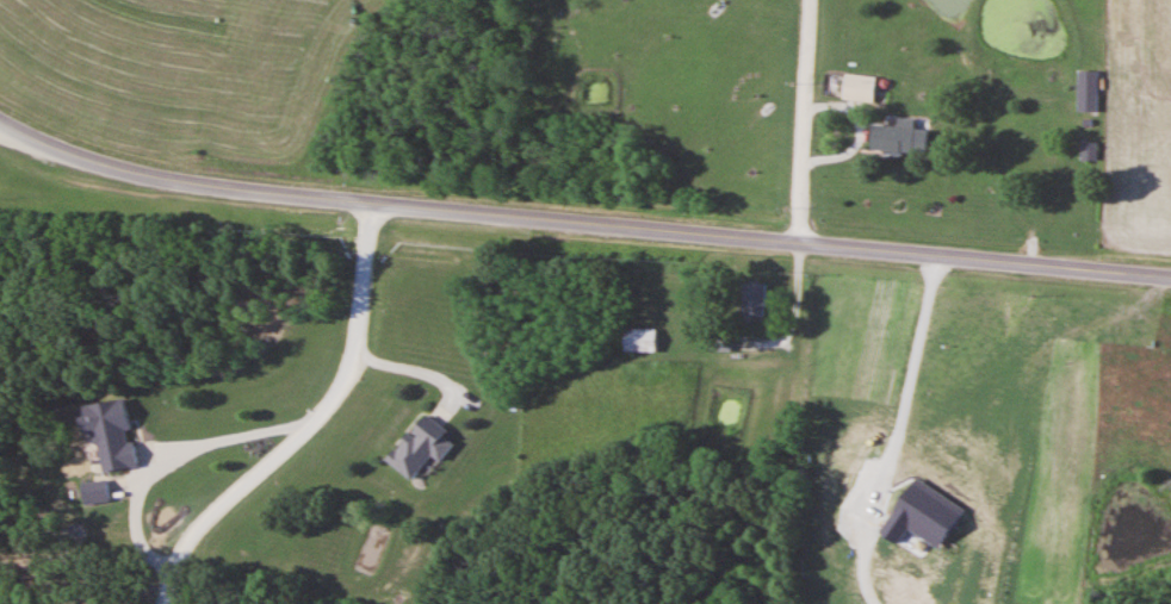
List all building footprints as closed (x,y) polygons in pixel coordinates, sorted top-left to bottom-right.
[(1100,70),(1079,70),(1079,112),(1100,112),(1100,70)] [(875,75),(845,75),(845,99),(875,99),(875,75)] [(928,128),(872,126),(871,151),(927,153),(928,128)] [(1098,142),(1082,142),(1082,160),(1098,160),(1098,142)] [(767,282),(745,282),(745,316),(767,316),(767,282)] [(625,351),(657,351),(657,328),(625,328),(625,351)] [(138,467),(129,398),(93,403),(103,472),(138,467)] [(433,455),(441,461),(455,444),(446,436),(449,432),(424,413),(387,460),(413,480),(433,455)] [(83,482),(86,505),(112,502),(109,480),(83,482)]
